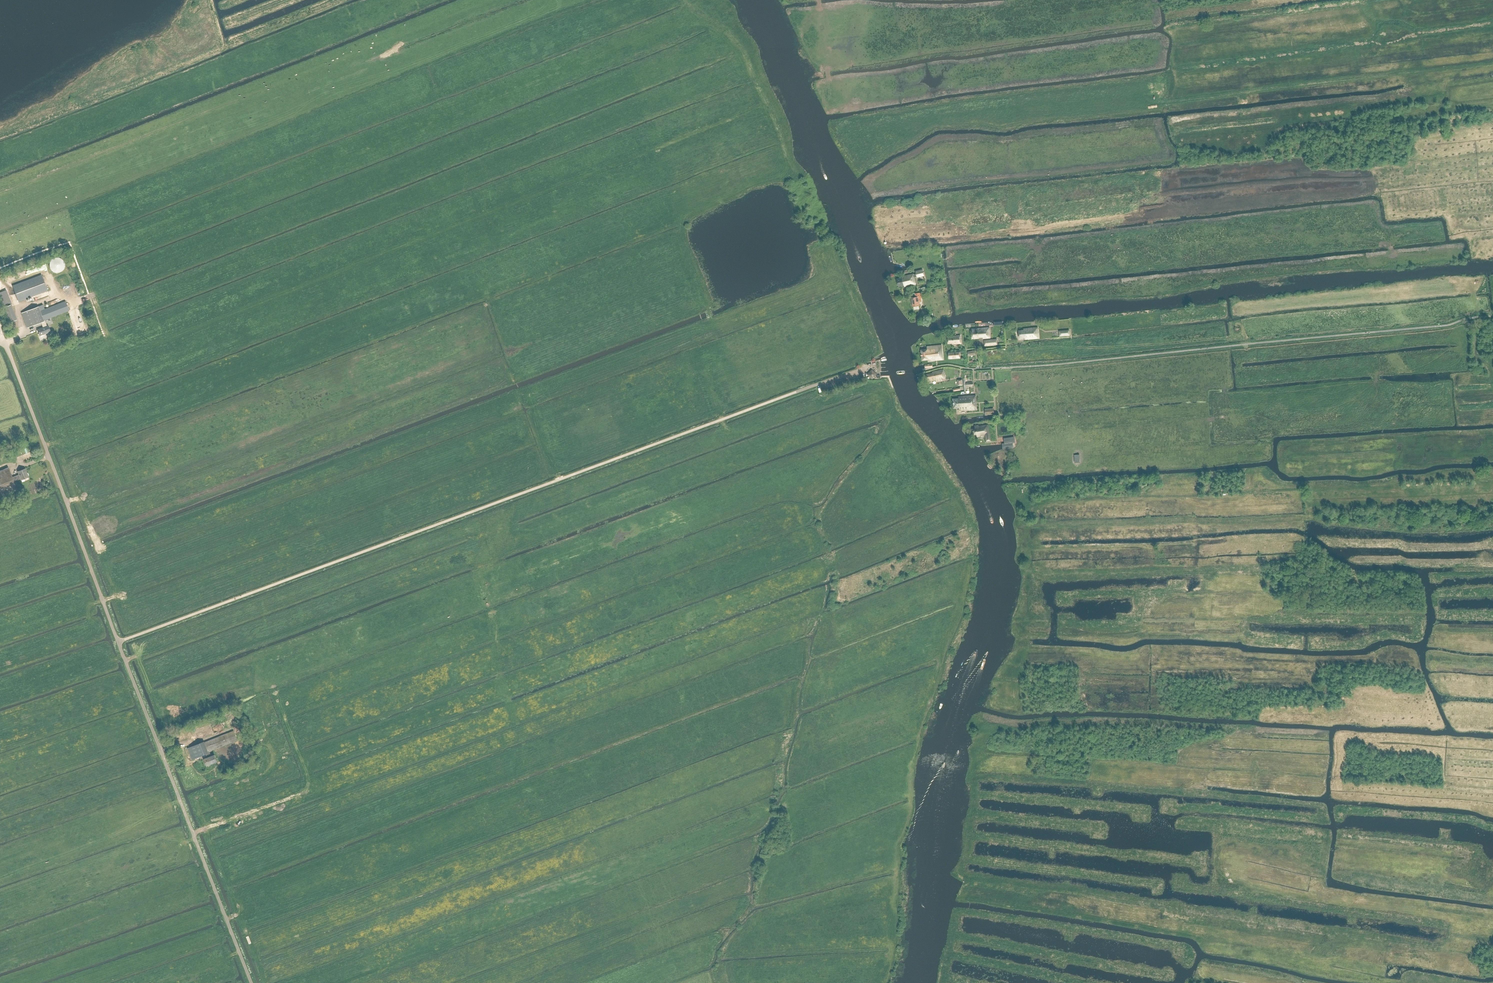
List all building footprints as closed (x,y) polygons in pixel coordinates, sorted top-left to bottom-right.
[(56,257),(54,258),(53,258),(52,259),(51,260),(50,261),(50,262),(49,263),(49,264),(49,265),(49,267),(50,268),(50,269),(51,270),(52,271),(53,272),(54,272),(55,273),(57,273),(58,273),(59,272),(60,272),(62,271),(62,270),(63,269),(64,268),(64,267),(64,266),(65,264),(64,263),(64,262),(63,261),(63,260),(62,259),(61,258),(59,258),(58,257),(57,257),(56,257)] [(16,279),(30,274),(28,269),(14,274),(16,279)] [(914,274),(912,274),(904,276),(905,277),(897,279),(899,286),(907,284),(908,286),(916,284),(915,277),(917,277),(924,276),(923,269),(915,271),(916,274),(914,274)] [(41,274),(12,286),(18,302),(48,291),(41,274)] [(0,291),(6,305),(12,302),(7,288),(0,291)] [(913,306),(919,306),(919,301),(921,301),(920,296),(921,296),(920,292),(915,293),(916,295),(917,295),(917,297),(912,298),(912,301),(913,306)] [(43,305),(22,313),(27,328),(41,322),(43,327),(37,329),(40,336),(50,332),(48,325),(47,326),(44,320),(69,311),(66,301),(45,309),(43,305)] [(3,307),(2,308),(5,315),(8,323),(12,322),(17,320),(16,319),(10,305),(3,307)] [(1039,338),(1038,327),(1024,328),(1024,330),(1019,330),(1019,338),(1024,337),(1025,339),(1039,338)] [(973,338),(979,338),(979,337),(983,337),(983,338),(990,338),(989,328),(978,328),(978,329),(972,329),(973,338)] [(961,343),(961,335),(952,336),(952,337),(948,337),(948,343),(952,343),(953,343),(961,343)] [(929,360),(943,359),(941,345),(927,346),(927,349),(921,349),(922,360),(929,359),(929,360)] [(927,374),(928,381),(936,379),(936,381),(943,380),(942,378),(945,377),(943,369),(933,371),(932,373),(927,374)] [(977,409),(976,401),(954,403),(954,408),(959,407),(960,409),(961,410),(977,409)] [(977,437),(985,435),(986,441),(991,441),(988,424),(979,426),(979,424),(975,425),(975,428),(973,428),(974,435),(976,434),(977,437)] [(1005,444),(1002,444),(1003,449),(1013,447),(1012,443),(1015,442),(1014,437),(1004,439),(1005,444)] [(29,477),(25,468),(17,471),(19,474),(12,477),(8,467),(0,470),(0,496),(17,489),(14,481),(20,478),(21,480),(29,477)] [(207,765),(217,761),(214,754),(211,756),(209,751),(237,740),(233,730),(204,741),(188,748),(192,759),(206,754),(207,757),(204,758),(207,765)]
